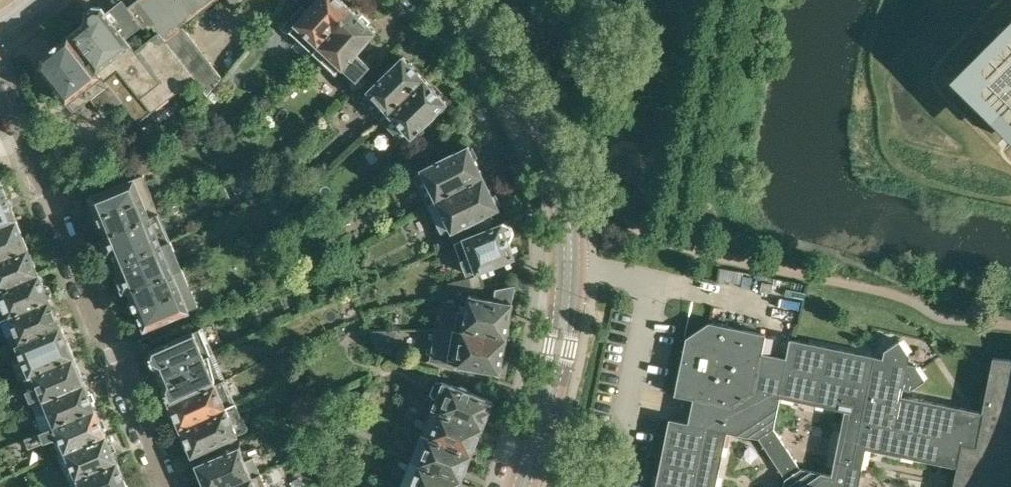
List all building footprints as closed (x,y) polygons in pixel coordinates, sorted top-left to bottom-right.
[(128,6),(123,0),(122,0),(107,13),(102,7),(93,6),(87,10),(86,22),(70,34),(121,100),(138,121),(191,73),(209,96),(223,77),(183,26),(218,0),(136,0),(128,6)] [(236,8),(246,0),(230,0),(236,8)] [(313,52),(352,9),(342,0),(316,0),(308,10),(302,5),(284,25),(313,52)] [(352,9),(313,52),(336,72),(343,65),(357,78),(370,64),(356,52),(376,30),(352,9)] [(961,76),(1010,126),(1010,26),(961,76)] [(102,114),(121,100),(70,34),(41,57),(40,66),(50,79),(74,110),(90,98),(102,114)] [(364,100),(383,120),(425,79),(404,56),(369,89),(372,92),(364,100)] [(425,79),(383,120),(403,140),(410,133),(412,135),(447,101),(425,79)] [(234,151),(235,152),(236,153),(237,154),(238,154),(240,154),(241,154),(242,154),(244,154),(245,153),(246,152),(247,151),(247,149),(247,148),(247,147),(247,145),(247,144),(246,143),(245,142),(244,141),(243,141),(241,141),(240,140),(239,141),(238,141),(236,142),(235,143),(234,145),(234,146),(233,147),(233,148),(234,150),(234,151)] [(415,176),(429,203),(484,176),(468,145),(422,168),(424,172),(415,176)] [(107,233),(152,214),(159,211),(143,174),(91,196),(107,233)] [(484,176),(429,203),(442,231),(451,226),(453,230),(499,207),(484,176)] [(4,187),(0,186),(0,225),(17,218),(4,187)] [(152,214),(107,233),(107,234),(102,236),(109,253),(114,251),(118,261),(170,239),(164,224),(156,224),(152,214)] [(0,225),(0,260),(29,248),(17,218),(0,225)] [(456,241),(463,258),(462,259),(467,273),(477,270),(477,271),(516,256),(510,241),(513,233),(511,226),(503,223),(465,237),(465,238),(456,241)] [(170,239),(118,261),(123,272),(118,274),(125,290),(129,288),(130,289),(182,266),(170,239)] [(0,260),(0,290),(40,274),(29,248),(0,260)] [(182,266),(130,289),(146,327),(198,305),(197,303),(200,301),(202,296),(200,292),(197,290),(194,290),(192,291),(182,266)] [(0,290),(0,317),(1,319),(50,299),(40,274),(0,290)] [(480,275),(444,283),(445,293),(481,284),(480,275)] [(459,304),(455,327),(507,337),(516,285),(499,288),(498,283),(471,289),(471,295),(470,295),(468,306),(459,304)] [(370,285),(359,290),(364,302),(376,296),(370,285)] [(50,299),(1,319),(12,345),(17,343),(61,325),(50,299)] [(803,327),(793,301),(778,307),(789,333),(803,327)] [(61,325),(17,343),(23,358),(13,362),(20,379),(26,376),(74,356),(61,325)] [(151,354),(160,376),(215,352),(203,326),(196,330),(195,329),(153,347),(151,354)] [(455,327),(454,328),(437,327),(431,359),(501,372),(507,337),(455,327)] [(378,350),(380,351),(385,329),(370,330),(378,350)] [(990,424),(908,408),(909,400),(918,401),(932,392),(922,376),(915,375),(916,368),(906,352),(891,362),(890,370),(797,351),(793,370),(769,365),(773,346),(716,335),(693,350),(681,407),(700,411),(695,435),(676,431),(665,486),(1010,486),(1010,371),(999,370),(990,424)] [(215,352),(160,376),(172,402),(226,378),(215,352)] [(74,356),(26,376),(31,388),(27,390),(32,401),(42,397),(44,400),(85,382),(74,356)] [(226,378),(172,402),(182,426),(236,402),(226,378)] [(434,407),(433,407),(483,427),(494,401),(446,381),(436,381),(426,404),(434,407)] [(34,416),(40,431),(96,408),(85,382),(44,400),(39,402),(43,412),(34,416)] [(236,402),(182,426),(194,453),(248,429),(236,402)] [(433,407),(423,433),(473,452),(483,427),(433,407)] [(96,408),(40,431),(25,437),(29,447),(54,437),(61,453),(107,434),(96,408)] [(253,451),(264,447),(259,433),(248,438),(253,451)] [(423,433),(412,459),(462,479),(473,452),(423,433)] [(107,434),(61,453),(59,454),(70,480),(118,460),(107,434)] [(207,486),(226,486),(261,473),(252,452),(245,455),(241,446),(197,464),(207,486)] [(401,486),(405,486),(459,486),(462,479),(412,459),(401,486)] [(70,480),(71,480),(74,486),(126,486),(128,486),(118,460),(70,480)] [(226,486),(267,486),(261,473),(226,486)] [(315,486),(336,486),(332,478),(314,486),(315,486)]
